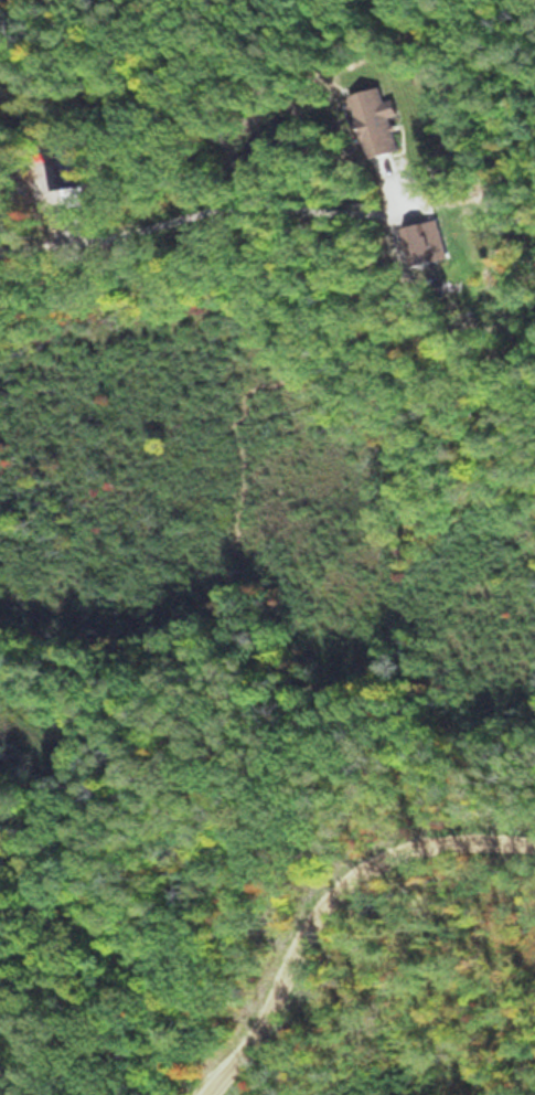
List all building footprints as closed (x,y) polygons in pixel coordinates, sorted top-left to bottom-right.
[(369,159),(401,151),(392,116),(401,114),(397,99),(387,102),(383,88),(350,96),(355,117),(357,117),(369,159)] [(407,227),(418,266),(450,257),(438,218),(407,227)]
